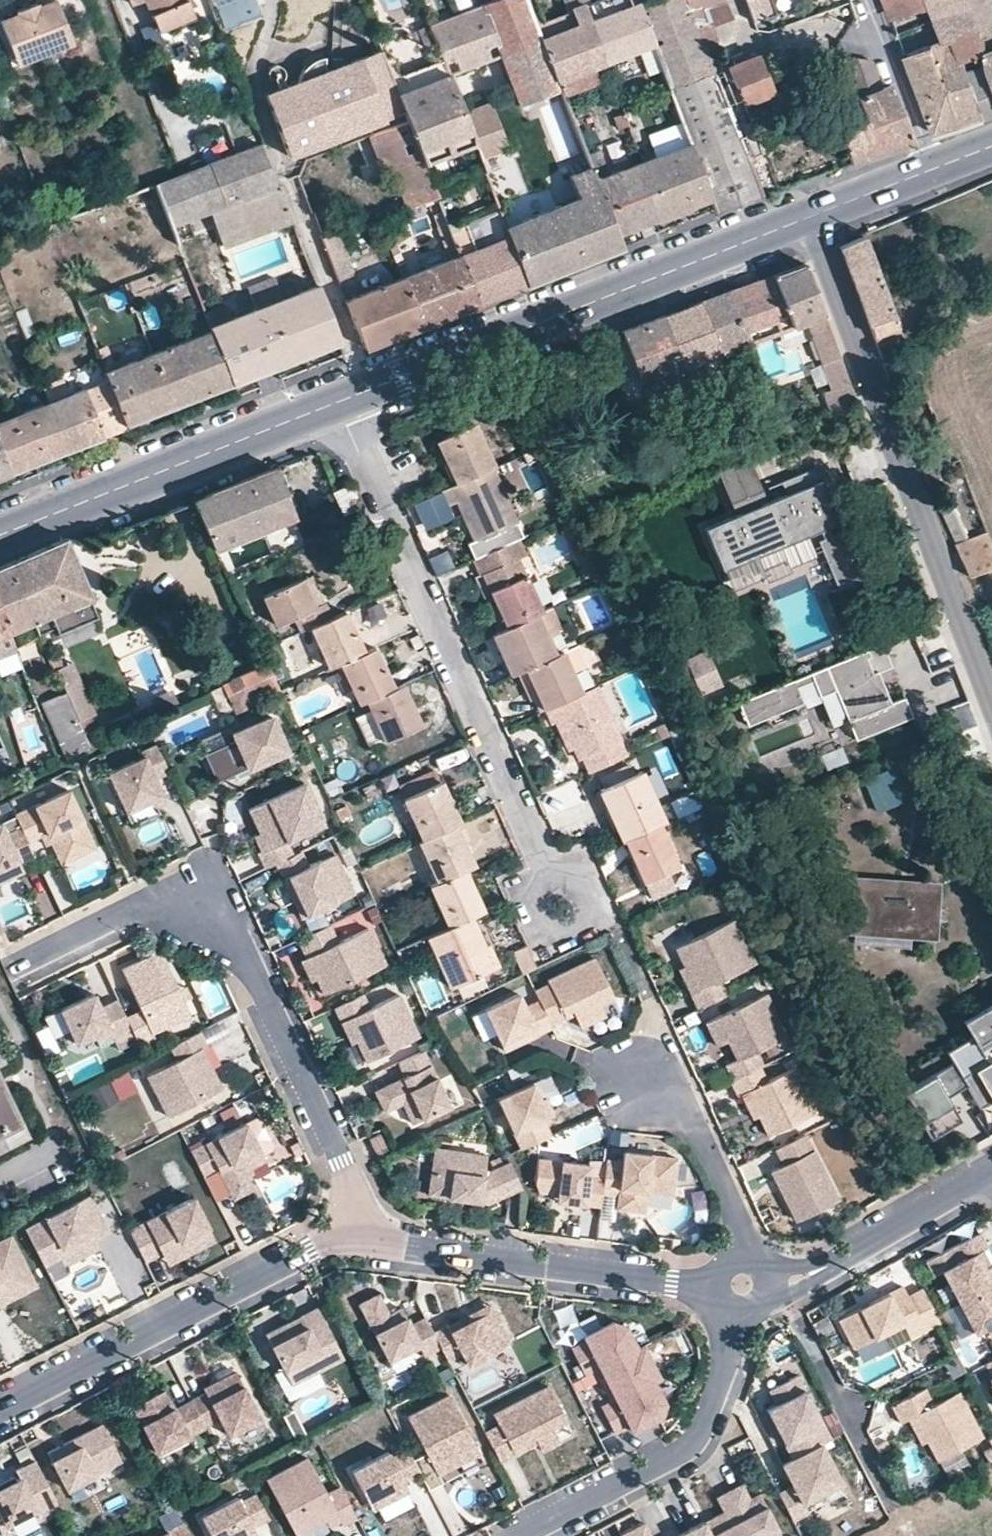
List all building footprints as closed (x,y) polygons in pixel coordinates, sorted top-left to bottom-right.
[(19,68),(77,45),(60,0),(43,8),(40,1),(19,9),(22,15),(2,22),(19,68)] [(134,8),(146,3),(158,33),(194,18),(186,0),(131,0),(134,8)] [(221,31),(261,21),(256,0),(213,0),(221,31)] [(482,4),(502,54),(521,103),(560,87),(526,0),(492,0),(482,4)] [(589,20),(587,15),(583,5),(581,0),(563,0),(567,11),(543,20),(537,3),(529,6),(560,87),(563,94),(597,81),(592,68),(605,62),(589,20)] [(589,3),(594,13),(587,15),(589,20),(630,4),(629,0),(596,0),(589,3)] [(638,1),(636,2),(652,45),(668,89),(712,72),(704,50),(713,46),(715,38),(710,27),(703,8),(724,0),(642,0),(638,1)] [(766,0),(724,0),(703,8),(710,27),(768,5),(766,0)] [(930,4),(928,0),(882,0),(888,19),(930,4)] [(930,4),(935,18),(970,3),(969,0),(928,0),(930,4)] [(991,26),(991,0),(969,0),(970,3),(980,30),(991,26)] [(652,45),(636,2),(630,4),(589,20),(605,62),(652,45)] [(589,3),(583,5),(587,15),(594,13),(589,3)] [(983,49),(980,30),(970,3),(935,18),(943,40),(902,55),(917,97),(936,90),(932,78),(940,75),(946,92),(969,83),(964,70),(960,60),(983,50),(983,49)] [(482,4),(428,25),(441,59),(447,74),(448,77),(502,54),(482,4)] [(980,30),(983,49),(991,46),(991,26),(980,30)] [(983,49),(983,50),(985,63),(985,64),(991,83),(991,46),(983,49)] [(288,155),(368,126),(404,112),(397,93),(381,50),(373,53),(360,58),(333,69),(324,72),(324,57),(298,83),(266,95),(288,155)] [(741,104),(751,99),(773,91),(761,63),(758,55),(727,66),(741,104)] [(838,130),(850,164),(913,141),(890,85),(880,89),(870,60),(839,56),(828,56),(830,78),(838,78),(847,74),(864,120),(838,130)] [(407,89),(447,74),(441,59),(401,75),(407,89)] [(917,97),(932,135),(961,125),(988,116),(991,114),(991,83),(985,64),(985,63),(964,70),(969,83),(946,92),(940,75),(932,78),(936,90),(917,97)] [(727,66),(712,72),(736,137),(753,130),(748,117),(757,114),(751,99),(741,104),(727,66)] [(736,137),(712,72),(668,89),(689,144),(709,197),(714,211),(759,195),(745,158),(736,137)] [(397,93),(404,112),(408,121),(421,156),(424,163),(473,144),(457,101),(448,77),(447,74),(397,93)] [(473,144),(474,147),(501,137),(484,91),(457,101),(473,144)] [(372,135),(408,121),(404,112),(368,126),(372,135)] [(617,128),(628,125),(624,113),(613,117),(617,128)] [(385,170),(392,167),(421,156),(408,121),(372,135),(385,170)] [(753,130),(736,137),(745,158),(762,151),(753,130)] [(224,205),(278,185),(262,142),(208,163),(224,205)] [(709,197),(689,144),(642,161),(633,165),(654,219),(709,197)] [(654,219),(633,165),(605,175),(602,167),(604,166),(598,151),(587,156),(590,166),(616,233),(654,219)] [(421,156),(392,167),(407,208),(437,197),(433,187),(431,182),(424,163),(421,156)] [(157,184),(172,225),(210,210),(223,247),(292,220),(278,185),(224,205),(208,163),(179,174),(156,182),(157,184)] [(590,167),(590,166),(570,174),(579,196),(579,197),(602,255),(622,247),(616,233),(590,167)] [(475,249),(465,223),(449,181),(433,187),(437,197),(459,255),(478,304),(525,285),(508,237),(475,249)] [(157,184),(156,182),(146,186),(99,203),(118,257),(176,235),(172,225),(157,184)] [(506,200),(499,182),(489,186),(496,204),(506,200)] [(583,262),(602,255),(579,197),(577,198),(561,205),(583,262)] [(118,257),(99,203),(50,221),(46,222),(66,276),(118,257)] [(508,237),(525,285),(583,262),(561,205),(505,228),(508,237)] [(498,210),(465,223),(475,249),(508,237),(505,228),(498,210)] [(353,275),(337,232),(321,238),(337,280),(353,275)] [(875,346),(902,337),(871,256),(866,243),(864,238),(839,248),(875,346)] [(478,304),(459,255),(403,277),(422,325),(458,312),(478,304)] [(746,334),(750,343),(806,322),(812,338),(807,342),(814,359),(820,359),(832,391),(849,384),(838,356),(804,262),(730,290),(746,334)] [(422,325),(403,277),(345,300),(363,348),(400,335),(422,325)] [(211,331),(230,383),(338,341),(317,285),(228,319),(224,307),(205,314),(209,327),(211,331)] [(746,334),(730,290),(622,331),(642,384),(723,353),(719,344),(746,334)] [(230,383),(211,331),(153,353),(173,405),(230,383)] [(905,345),(902,337),(875,346),(878,355),(905,345)] [(106,380),(123,424),(173,405),(153,353),(103,372),(106,380)] [(48,403),(66,451),(124,428),(123,424),(106,380),(84,388),(78,372),(42,385),(48,403)] [(841,417),(858,410),(849,384),(832,391),(823,394),(832,420),(841,417)] [(9,472),(66,451),(48,403),(0,421),(0,448),(9,472)] [(457,485),(492,469),(496,467),(476,424),(438,441),(457,485)] [(0,448),(0,476),(9,472),(0,448)] [(722,470),(738,514),(745,512),(743,506),(764,498),(766,504),(771,502),(754,458),(722,470)] [(293,515),(275,466),(192,500),(214,548),(293,515)] [(524,537),(492,469),(457,485),(442,491),(448,505),(457,501),(475,542),(468,545),(475,560),(519,539),(524,537)] [(792,494),(771,502),(766,504),(764,498),(743,506),(745,512),(738,514),(707,526),(723,569),(823,531),(826,540),(820,543),(839,592),(866,582),(847,533),(830,539),(826,530),(837,526),(816,470),(788,481),(792,494)] [(935,477),(927,481),(935,499),(943,495),(935,477)] [(351,485),(334,493),(343,513),(359,506),(351,485)] [(454,516),(442,491),(415,504),(426,529),(454,516)] [(940,508),(956,544),(967,541),(951,504),(940,508)] [(571,515),(563,519),(566,526),(574,522),(571,515)] [(452,531),(423,538),(432,570),(460,562),(452,531)] [(956,544),(955,545),(968,576),(991,568),(991,550),(986,534),(967,541),(956,544)] [(487,607),(499,632),(507,628),(537,615),(542,612),(519,559),(526,556),(519,539),(475,560),(473,560),(480,576),(483,575),(496,604),(487,607)] [(8,563),(34,620),(40,633),(52,628),(54,636),(94,619),(85,597),(88,596),(63,540),(8,563)] [(8,563),(0,567),(0,618),(6,633),(34,620),(8,563)] [(313,576),(302,580),(315,608),(326,603),(313,576)] [(315,608),(302,580),(263,598),(275,625),(293,617),(300,632),(311,628),(333,618),(326,603),(315,608)] [(542,612),(537,615),(546,633),(556,628),(548,609),(542,612)] [(341,663),(365,652),(347,611),(333,618),(311,628),(329,668),(341,663)] [(507,628),(499,632),(492,635),(511,676),(516,673),(526,669),(556,655),(546,633),(537,615),(507,628)] [(0,618),(0,657),(13,651),(6,633),(0,618)] [(316,662),(298,632),(272,648),(290,677),(316,662)] [(880,643),(735,702),(744,724),(800,702),(795,689),(815,680),(824,692),(835,688),(855,738),(915,714),(907,694),(890,702),(876,667),(888,662),(880,643)] [(526,669),(538,696),(544,709),(582,692),(573,673),(589,666),(580,645),(556,655),(526,669)] [(366,701),(394,688),(375,648),(365,652),(341,663),(360,704),(366,701)] [(56,671),(63,667),(59,659),(52,661),(56,671)] [(279,688),(278,686),(265,660),(208,687),(219,710),(232,704),(234,709),(279,688)] [(686,695),(719,683),(711,661),(678,673),(686,695)] [(66,691),(79,721),(89,716),(95,714),(72,664),(63,667),(56,671),(66,691)] [(529,700),(538,696),(526,669),(516,673),(529,700)] [(677,699),(686,695),(678,673),(669,677),(677,699)] [(404,684),(394,688),(366,701),(385,742),(422,724),(404,684)] [(582,692),(544,709),(551,723),(560,719),(579,760),(583,758),(589,772),(628,755),(597,686),(582,692)] [(65,762),(91,749),(79,721),(66,691),(40,704),(65,762)] [(204,746),(217,772),(286,740),(270,706),(232,724),(235,731),(204,746)] [(962,706),(940,715),(948,735),(970,727),(962,706)] [(79,721),(91,749),(102,744),(89,716),(79,721)] [(657,725),(662,739),(669,736),(667,730),(664,723),(657,725)] [(152,774),(167,767),(154,740),(139,747),(141,752),(106,768),(123,807),(152,794),(156,783),(152,774)] [(839,740),(817,748),(823,765),(845,757),(839,740)] [(48,770),(59,765),(55,756),(44,760),(48,770)] [(622,833),(657,817),(663,815),(639,763),(595,783),(619,834),(622,833)] [(894,765),(861,778),(872,806),(904,794),(894,765)] [(398,786),(404,800),(441,783),(435,769),(398,786)] [(441,783),(404,800),(423,841),(456,826),(461,823),(441,783)] [(275,863),(292,855),(285,841),(322,824),(302,784),(248,809),(259,833),(266,849),(258,853),(265,868),(275,863)] [(675,815),(699,806),(692,788),(668,797),(675,815)] [(15,815),(27,842),(45,833),(50,843),(56,856),(90,840),(67,791),(15,815)] [(676,859),(657,817),(622,833),(648,891),(672,881),(665,864),(676,859)] [(5,873),(7,878),(24,871),(19,862),(33,856),(27,842),(21,828),(6,835),(0,822),(0,875),(5,873)] [(437,883),(465,870),(474,865),(456,826),(423,841),(419,842),(437,883)] [(50,843),(45,833),(40,836),(45,845),(50,843)] [(262,850),(266,849),(259,833),(255,836),(262,850)] [(94,849),(90,840),(56,856),(60,865),(94,849)] [(292,855),(275,863),(301,918),(353,894),(334,854),(307,867),(300,852),(292,855)] [(447,927),(470,917),(484,910),(465,870),(437,883),(430,886),(447,927)] [(933,929),(935,883),(898,882),(898,874),(854,872),(852,914),(870,915),(870,927),(933,929)] [(935,875),(898,874),(898,882),(935,883),(935,875)] [(870,915),(852,914),(852,926),(870,927),(870,915)] [(470,917),(447,927),(427,937),(450,988),(493,969),(470,917)] [(698,1008),(727,995),(719,980),(754,963),(734,919),(675,947),(684,966),(695,990),(690,993),(698,1008)] [(329,924),(297,939),(306,957),(315,978),(323,994),(385,964),(368,928),(338,942),(329,924)] [(536,967),(526,945),(512,951),(522,974),(536,967)] [(139,1007),(124,1014),(129,1024),(137,1041),(152,1034),(150,1028),(188,1011),(181,996),(176,985),(164,960),(150,951),(120,965),(139,1007)] [(968,955),(955,962),(962,975),(975,969),(968,955)] [(315,978),(306,957),(300,960),(310,981),(315,978)] [(548,983),(534,990),(538,999),(550,1024),(565,1017),(563,1012),(570,1008),(573,1013),(579,1026),(604,1014),(599,1003),(612,997),(593,957),(547,980),(548,983)] [(678,968),(690,993),(695,990),(684,966),(678,968)] [(934,967),(921,973),(927,986),(940,980),(934,967)] [(176,985),(181,996),(188,993),(182,982),(176,985)] [(124,1014),(116,996),(99,1004),(92,990),(58,1006),(74,1040),(92,1032),(107,1025),(111,1033),(129,1024),(124,1014)] [(535,1033),(551,1026),(550,1024),(538,999),(523,1005),(517,992),(483,1008),(503,1049),(518,1041),(515,1034),(532,1026),(535,1033)] [(732,1080),(759,1067),(762,1066),(755,1051),(785,1037),(765,993),(705,1023),(716,1046),(727,1041),(736,1059),(725,1065),(732,1080)] [(368,1008),(361,994),(334,1007),(341,1022),(346,1019),(355,1040),(365,1061),(412,1039),(392,997),(368,1008)] [(986,1092),(970,1065),(984,1057),(981,1050),(991,1044),(991,994),(959,1013),(969,1029),(943,1044),(950,1056),(964,1079),(975,1098),(986,1092)] [(66,1024),(58,1006),(42,1014),(50,1032),(66,1024)] [(563,1012),(565,1017),(573,1013),(570,1008),(563,1012)] [(346,1019),(341,1022),(351,1042),(355,1040),(346,1019)] [(96,1040),(111,1033),(107,1025),(92,1032),(96,1040)] [(532,1026),(515,1034),(518,1041),(535,1033),(532,1026)] [(204,1042),(197,1028),(169,1042),(176,1056),(145,1072),(167,1113),(220,1085),(199,1045),(204,1042)] [(423,1051),(398,1063),(405,1077),(374,1092),(384,1112),(402,1103),(411,1124),(449,1106),(423,1051)] [(964,1079),(950,1056),(900,1085),(927,1131),(958,1113),(944,1091),(964,1079)] [(970,1065),(986,1092),(991,1089),(991,1070),(984,1057),(970,1065)] [(95,1108),(136,1090),(126,1067),(85,1085),(95,1108)] [(732,1080),(730,1081),(737,1096),(741,1094),(747,1092),(758,1116),(767,1135),(815,1112),(794,1068),(766,1081),(759,1067),(732,1080)] [(519,1143),(548,1129),(540,1112),(545,1110),(538,1094),(530,1077),(496,1092),(519,1143)] [(538,1094),(545,1110),(550,1107),(543,1091),(538,1094)] [(20,1124),(5,1092),(0,1094),(0,1134),(20,1124)] [(758,1116),(747,1092),(741,1094),(753,1118),(758,1116)] [(982,1123),(991,1120),(991,1096),(974,1103),(982,1123)] [(252,1113),(243,1118),(260,1150),(269,1145),(271,1139),(258,1115),(252,1113)] [(189,1147),(202,1171),(216,1164),(231,1194),(251,1184),(245,1173),(242,1167),(248,1163),(263,1156),(260,1150),(243,1118),(189,1147)] [(388,1151),(380,1134),(370,1139),(378,1156),(388,1151)] [(836,1200),(804,1135),(775,1149),(783,1164),(771,1171),(795,1220),(836,1200)] [(519,1182),(507,1157),(481,1169),(484,1150),(432,1143),(426,1189),(485,1197),(519,1182)] [(602,1174),(601,1188),(616,1190),(615,1204),(643,1207),(646,1180),(672,1183),(675,1153),(622,1147),(621,1156),(605,1154),(602,1174)] [(564,1197),(599,1201),(601,1188),(602,1174),(587,1172),(588,1159),(539,1154),(536,1177),(535,1186),(556,1188),(565,1189),(564,1197)] [(248,1163),(242,1167),(245,1173),(252,1170),(248,1163)] [(672,1183),(646,1180),(645,1187),(671,1190),(672,1183)] [(564,1197),(565,1189),(556,1188),(555,1196),(564,1197)] [(127,1224),(143,1255),(159,1246),(160,1247),(185,1234),(190,1245),(212,1233),(190,1191),(127,1224)] [(23,1225),(38,1254),(54,1246),(59,1256),(93,1238),(91,1235),(105,1227),(87,1192),(23,1225)] [(8,1286),(11,1293),(35,1280),(10,1230),(0,1235),(0,1290),(8,1286)] [(991,1283),(991,1261),(988,1264),(983,1266),(976,1253),(981,1250),(986,1247),(978,1232),(926,1261),(933,1276),(942,1271),(958,1302),(991,1283)] [(165,1257),(190,1245),(185,1234),(160,1247),(165,1257)] [(93,1238),(59,1256),(61,1261),(96,1244),(93,1238)] [(976,1253),(983,1266),(988,1264),(981,1250),(976,1253)] [(958,1302),(974,1333),(991,1323),(991,1283),(958,1302)] [(11,1293),(8,1286),(0,1290),(0,1298),(11,1293)] [(881,1333),(889,1348),(939,1322),(922,1289),(907,1296),(901,1286),(838,1319),(853,1348),(881,1333)] [(433,1333),(425,1318),(410,1326),(401,1308),(388,1315),(378,1295),(359,1304),(388,1360),(418,1344),(424,1355),(440,1347),(433,1333)] [(448,1326),(451,1331),(492,1310),(490,1305),(448,1326)] [(287,1323),(265,1334),(290,1384),(342,1357),(316,1308),(300,1316),(305,1327),(293,1334),(287,1323)] [(440,1347),(447,1360),(461,1353),(467,1365),(509,1343),(492,1310),(451,1331),(448,1326),(433,1333),(440,1347)] [(287,1323),(293,1334),(305,1327),(300,1316),(287,1323)] [(600,1402),(613,1426),(627,1419),(629,1424),(658,1409),(663,1395),(651,1374),(659,1370),(643,1338),(634,1342),(623,1320),(610,1316),(581,1331),(584,1337),(569,1344),(583,1370),(597,1363),(602,1372),(606,1380),(602,1383),(609,1397),(600,1402)] [(773,1372),(779,1384),(797,1375),(790,1362),(773,1372)] [(205,1392),(190,1400),(203,1425),(218,1417),(227,1434),(259,1418),(235,1371),(217,1380),(219,1385),(205,1392)] [(598,1375),(602,1383),(606,1380),(602,1372),(598,1375)] [(830,1439),(797,1375),(779,1384),(770,1389),(777,1404),(767,1409),(792,1458),(781,1464),(793,1485),(778,1493),(792,1520),(807,1512),(802,1502),(840,1482),(820,1444),(830,1439)] [(219,1385),(217,1380),(203,1388),(205,1392),(219,1385)] [(497,1421),(483,1429),(498,1457),(513,1450),(510,1442),(531,1431),(535,1439),(538,1445),(557,1435),(549,1422),(563,1414),(547,1383),(492,1411),(497,1421)] [(925,1438),(935,1457),(935,1458),(980,1434),(957,1389),(932,1401),(924,1385),(891,1403),(899,1420),(907,1416),(913,1413),(925,1438)] [(204,1426),(190,1400),(174,1408),(163,1389),(132,1405),(155,1451),(204,1426)] [(423,1447),(410,1453),(417,1467),(426,1484),(440,1476),(436,1469),(433,1462),(446,1455),(449,1462),(476,1448),(446,1390),(405,1411),(423,1447)] [(925,1438),(913,1413),(907,1416),(920,1441),(925,1438)] [(558,1437),(573,1431),(567,1415),(552,1420),(558,1437)] [(47,1453),(66,1489),(121,1461),(102,1424),(47,1453)] [(535,1439),(531,1431),(510,1442),(513,1450),(535,1439)] [(401,1475),(417,1467),(410,1453),(405,1443),(389,1451),(386,1446),(349,1465),(370,1504),(406,1485),(401,1475)] [(436,1469),(449,1462),(446,1455),(433,1462),(436,1469)] [(341,1525),(355,1518),(339,1487),(326,1494),(307,1458),(266,1479),(295,1535),(325,1519),(335,1514),(339,1521),(341,1525)] [(58,1506),(34,1460),(15,1470),(19,1478),(12,1481),(0,1488),(0,1535),(9,1531),(6,1524),(35,1509),(38,1516),(58,1506)] [(12,1481),(10,1477),(0,1482),(0,1488),(12,1481)] [(776,1529),(757,1493),(747,1498),(740,1483),(715,1497),(723,1511),(712,1517),(719,1529),(709,1534),(703,1522),(702,1520),(676,1534),(677,1535),(762,1535),(776,1529)] [(268,1518),(255,1493),(239,1502),(237,1497),(200,1515),(211,1535),(257,1535),(252,1526),(268,1518)] [(172,1502),(155,1511),(164,1527),(148,1535),(190,1535),(172,1502)] [(329,1526),(339,1521),(335,1514),(325,1519),(329,1526)] [(719,1529),(712,1517),(703,1522),(709,1534),(719,1529)] [(618,1535),(649,1535),(642,1523),(618,1535)]
